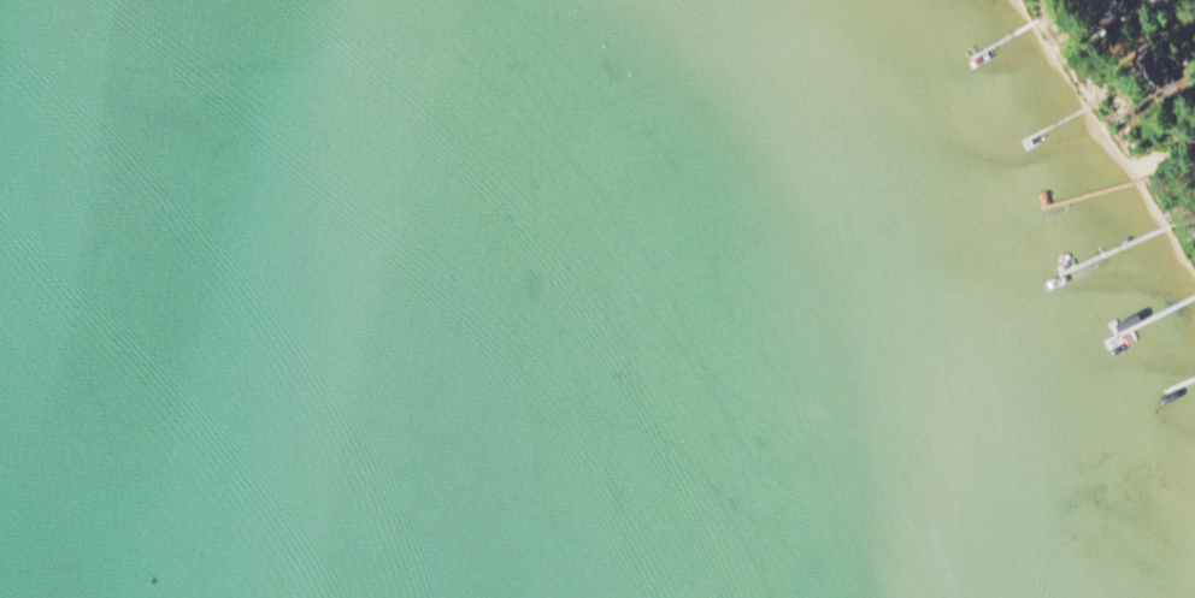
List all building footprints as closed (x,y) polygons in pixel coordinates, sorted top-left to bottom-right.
[(1099,31),(1134,14),(1127,0),(1085,0),(1099,31)]
